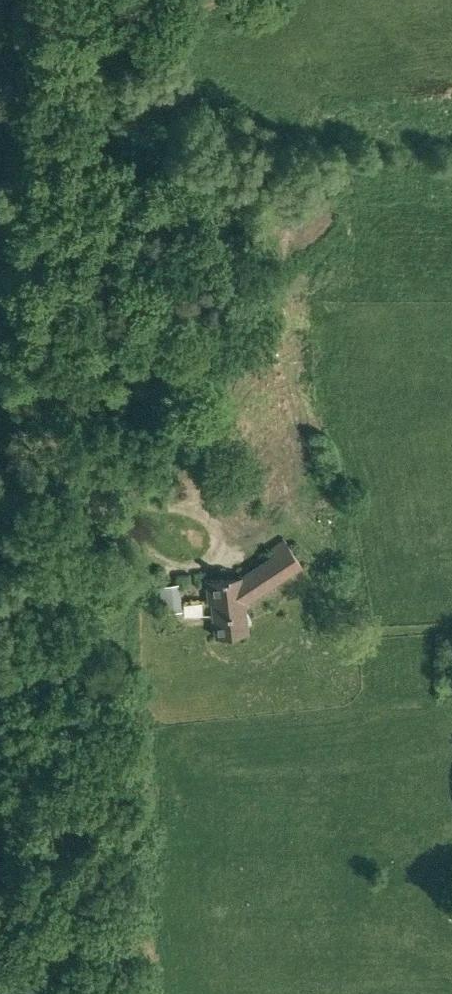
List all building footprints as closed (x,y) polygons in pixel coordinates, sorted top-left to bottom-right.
[(167,603),(167,629),(247,629),(247,604),(274,604),(281,604),(286,604),(286,674),(287,674),(287,699),(319,699),(319,674),(320,674),(320,603),(319,603),(319,580),(295,580),(295,566),(295,560),(295,557),(321,557),(321,555),(319,555),(319,522),(239,522),(239,555),(237,555),(237,557),(287,557),(287,560),(287,566),(287,579),(285,579),(285,596),(281,596),(274,596),(199,596),(199,591),(199,587),(200,587),(200,568),(200,565),(199,565),(199,466),(166,466),(166,518),(168,518),(168,521),(167,521),(167,557),(191,557),(191,565),(186,565),(186,568),(186,587),(191,587),(191,591),(191,603),(167,603)]
